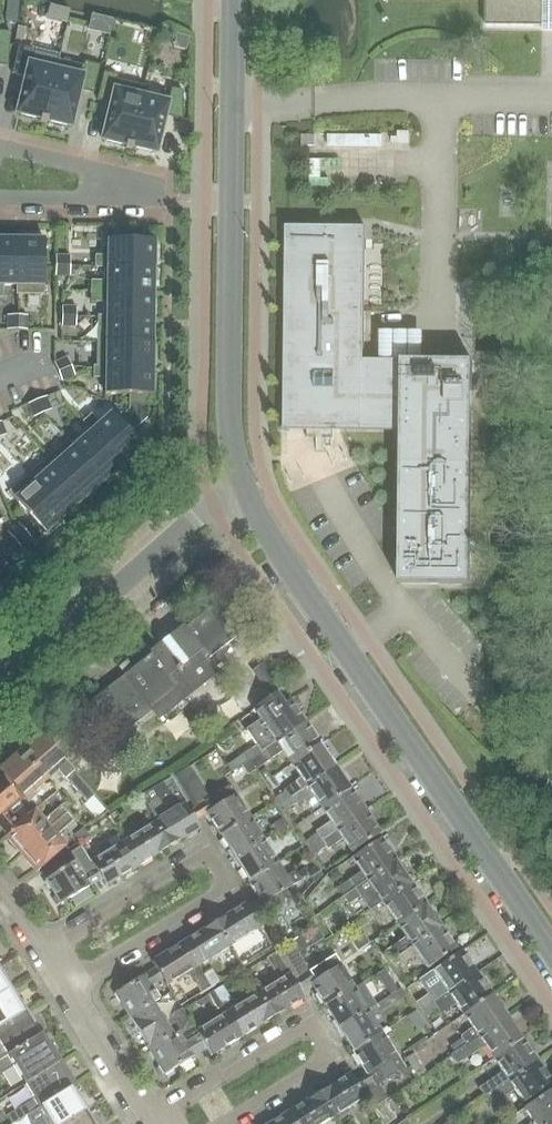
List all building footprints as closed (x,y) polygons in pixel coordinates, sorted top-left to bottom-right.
[(541,27),(551,27),(551,0),(485,0),(485,26),(541,27)] [(16,41),(23,43),(26,31),(18,29),(16,41)] [(8,66),(10,32),(0,31),(0,65),(8,66)] [(40,122),(43,123),(57,65),(56,64),(30,58),(33,49),(18,46),(12,74),(25,77),(17,114),(40,119),(40,122)] [(43,123),(46,124),(47,121),(71,127),(79,90),(93,93),(100,65),(84,62),(83,66),(57,59),(56,64),(57,65),(43,123)] [(125,149),(128,149),(142,91),(143,91),(144,86),(117,80),(118,75),(104,72),(97,100),(111,103),(102,140),(126,146),(125,149)] [(142,91),(128,149),(131,150),(132,147),(156,153),(165,116),(182,121),(183,91),(171,88),(169,97),(143,91),(142,91)] [(398,132),(397,143),(408,143),(409,132),(398,132)] [(301,146),(305,146),(315,146),(315,135),(305,135),(301,135),(301,146)] [(328,136),(328,146),(381,146),(381,136),(328,136)] [(285,332),(284,432),(290,432),(290,426),(339,427),(401,427),(401,433),(399,581),(399,584),(470,584),(470,528),(472,362),(421,361),(378,361),(364,361),(364,311),(364,310),(365,240),(365,228),(290,227),(286,227),(285,332)] [(18,239),(0,239),(0,298),(3,298),(3,286),(16,286),(18,286),(18,239)] [(18,286),(16,286),(16,295),(44,295),(44,239),(18,239),(18,286)] [(104,266),(154,267),(155,241),(107,240),(107,256),(95,256),(95,268),(104,268),(104,266)] [(55,266),(70,266),(70,256),(55,256),(55,266)] [(70,266),(55,266),(55,276),(70,276),(70,266)] [(104,266),(104,268),(103,281),(91,281),(91,292),(153,293),(154,268),(154,267),(104,266)] [(153,293),(91,292),(91,302),(103,302),(103,316),(103,317),(153,318),(153,293)] [(62,317),(76,317),(76,307),(62,307),(62,317)] [(17,330),(17,316),(7,316),(7,330),(17,330)] [(27,316),(17,316),(17,330),(26,330),(27,316)] [(103,317),(103,316),(97,316),(97,343),(153,344),(153,343),(152,343),(153,318),(103,317)] [(76,317),(62,317),(61,326),(76,326),(76,317)] [(153,344),(97,343),(97,367),(97,368),(152,369),(153,344)] [(58,372),(71,367),(67,358),(54,363),(58,372)] [(152,369),(97,368),(97,367),(93,366),(93,378),(105,379),(105,394),(129,395),(129,410),(147,418),(147,395),(152,395),(152,369)] [(71,367),(58,372),(61,381),(75,376),(71,367)] [(83,393),(69,387),(66,396),(79,401),(83,393)] [(37,401),(42,412),(51,409),(46,397),(37,401)] [(42,412),(37,401),(28,404),(33,416),(42,412)] [(88,429),(90,427),(123,465),(129,460),(132,462),(142,453),(140,450),(142,448),(129,434),(147,418),(129,410),(117,420),(111,413),(99,423),(91,414),(82,422),(88,429)] [(90,427),(88,429),(78,437),(75,433),(67,441),(104,482),(123,465),(90,427)] [(316,428),(316,438),(332,438),(333,428),(316,428)] [(104,482),(67,441),(47,458),(84,499),(103,483),(104,482)] [(84,499),(47,458),(28,475),(65,516),(84,499)] [(28,475),(9,492),(46,533),(48,532),(50,534),(61,524),(59,522),(65,516),(28,475)] [(6,531),(13,540),(24,530),(16,522),(6,531)] [(24,530),(13,540),(20,548),(31,538),(24,530)] [(252,647),(217,602),(77,712),(69,718),(80,732),(88,726),(91,725),(94,724),(97,723),(100,723),(103,723),(106,723),(109,723),(113,724),(116,725),(119,726),(121,727),(124,729),(127,731),(151,712),(158,720),(218,673),(207,659),(235,637),(246,652),(252,647)] [(256,746),(226,767),(230,773),(241,765),(241,766),(249,760),(249,761),(305,723),(289,700),(284,704),(283,703),(282,703),(276,695),(277,694),(276,693),(253,708),(260,717),(260,719),(245,730),(256,746)] [(305,723),(249,761),(255,770),(282,751),(291,764),(320,745),(305,723)] [(109,811),(53,747),(39,732),(38,733),(40,735),(36,738),(35,737),(21,749),(22,750),(22,751),(48,781),(57,773),(64,781),(66,779),(86,802),(82,804),(95,820),(109,811)] [(284,791),(275,798),(279,805),(292,796),(306,786),(335,767),(320,745),(291,764),(301,777),(283,790),(284,791)] [(42,804),(33,793),(45,783),(19,754),(18,754),(17,753),(3,765),(4,766),(0,770),(0,769),(0,771),(34,809),(35,809),(35,810),(42,804)] [(249,760),(241,766),(248,775),(251,772),(255,770),(249,761),(249,760)] [(189,766),(175,776),(200,817),(206,813),(211,822),(220,836),(250,818),(235,794),(230,786),(209,798),(190,767),(189,766)] [(306,786),(292,796),(296,802),(296,803),(297,804),(312,794),(321,808),(350,789),(335,767),(306,786)] [(258,773),(264,782),(271,777),(265,768),(258,773)] [(271,777),(264,782),(270,791),(277,786),(271,777)] [(0,778),(0,825),(8,834),(19,824),(18,823),(9,812),(21,802),(4,782),(0,778)] [(200,828),(195,820),(184,803),(167,813),(159,799),(168,793),(162,783),(139,798),(152,822),(153,822),(168,847),(200,828)] [(52,808),(60,801),(58,799),(61,796),(55,789),(51,792),(53,794),(45,801),(52,808)] [(330,821),(315,831),(317,833),(321,840),(365,811),(350,789),(321,808),(330,821)] [(292,796),(279,805),(284,811),(296,803),(296,802),(292,796)] [(44,820),(35,810),(35,809),(34,809),(18,823),(19,824),(8,834),(7,835),(8,835),(6,837),(17,850),(19,848),(22,852),(22,853),(66,813),(60,806),(44,820)] [(365,811),(321,840),(325,847),(327,849),(342,839),(352,853),(371,839),(380,833),(365,811)] [(117,812),(108,817),(113,826),(122,821),(117,812)] [(38,870),(46,863),(66,846),(57,835),(66,827),(70,832),(77,826),(66,813),(22,853),(23,854),(23,853),(27,857),(25,859),(35,871),(37,870),(38,870)] [(220,836),(229,851),(234,859),(264,840),(250,818),(220,836)] [(276,833),(288,826),(283,818),(271,826),(276,833)] [(153,822),(152,822),(122,841),(137,867),(168,847),(153,822)] [(79,842),(91,834),(86,826),(74,834),(79,842)] [(280,839),(292,831),(288,826),(276,833),(280,839)] [(317,833),(305,841),(310,848),(321,840),(317,833)] [(380,838),(350,859),(362,875),(352,882),(351,881),(338,890),(343,897),(395,861),(380,838)] [(234,859),(238,865),(248,882),(278,863),(264,840),(234,859)] [(321,840),(310,848),(314,855),(325,847),(321,840)] [(101,854),(90,861),(90,862),(99,877),(101,879),(105,886),(137,867),(122,841),(121,842),(112,847),(108,841),(98,848),(101,854)] [(81,846),(68,854),(74,863),(46,880),(60,904),(101,879),(90,862),(90,861),(81,846)] [(358,896),(369,911),(369,912),(381,904),(411,883),(395,861),(343,897),(347,903),(358,896)] [(286,876),(278,863),(248,882),(257,896),(258,897),(260,900),(248,907),(251,911),(252,913),(260,926),(279,915),(289,909),(292,899),(286,889),(298,882),(302,880),(296,870),(292,872),(286,876)] [(316,867),(308,873),(314,882),(321,875),(316,867)] [(381,904),(396,925),(426,905),(411,883),(381,904)] [(260,926),(252,913),(251,911),(248,907),(246,903),(215,923),(229,948),(261,928),(260,926)] [(382,954),(388,962),(441,927),(426,905),(396,925),(405,938),(382,954)] [(215,923),(184,942),(198,967),(229,948),(215,923)] [(417,956),(426,970),(456,949),(441,927),(388,962),(394,972),(417,956)] [(303,951),(323,939),(316,928),(291,944),(298,954),(303,951)] [(357,952),(369,944),(370,943),(363,934),(351,942),(357,952)] [(157,971),(162,979),(166,986),(189,973),(199,990),(209,984),(203,974),(198,967),(184,942),(152,962),(156,968),(157,971)] [(325,1006),(355,988),(340,964),(335,955),(314,968),(303,951),(298,954),(291,944),(277,953),(300,991),(311,984),(316,991),(316,992),(325,1006)] [(461,951),(432,971),(441,985),(415,1003),(421,1011),(433,1003),(434,1003),(447,994),(477,973),(461,951)] [(304,998),(300,991),(277,953),(266,960),(278,980),(257,993),(273,1017),(304,998)] [(162,979),(157,971),(156,968),(115,994),(129,1017),(154,1003),(159,1000),(153,991),(154,990),(151,986),(162,979)] [(209,984),(211,987),(219,982),(212,969),(203,974),(209,984)] [(10,989),(4,979),(4,976),(0,970),(0,995),(10,989)] [(441,1014),(455,1005),(462,1016),(492,996),(477,973),(447,994),(434,1003),(433,1003),(421,1011),(426,1018),(438,1009),(441,1014)] [(391,980),(386,983),(392,994),(398,990),(391,980)] [(231,999),(223,986),(222,985),(213,991),(222,1005),(231,999)] [(325,1006),(334,1021),(339,1029),(375,1006),(369,997),(363,1001),(355,988),(325,1006)] [(0,995),(0,1027),(24,1012),(22,1010),(23,1006),(19,1000),(16,999),(10,989),(0,995)] [(401,989),(388,997),(393,1003),(405,995),(401,989)] [(222,1005),(213,991),(206,996),(215,1011),(223,1006),(222,1005)] [(257,993),(226,1012),(241,1037),(273,1017),(257,993)] [(471,1029),(460,1036),(462,1038),(466,1044),(466,1045),(507,1017),(492,996),(462,1016),(471,1029)] [(129,1017),(150,1051),(174,1035),(179,1031),(188,1019),(183,1010),(171,1017),(172,1019),(166,1023),(154,1003),(129,1017)] [(375,1006),(339,1029),(343,1036),(353,1052),(383,1032),(374,1018),(379,1014),(379,1013),(375,1006)] [(6,1056),(31,1041),(39,1036),(37,1033),(38,1029),(34,1023),(31,1022),(25,1012),(24,1012),(0,1027),(0,1060),(6,1056)] [(206,1049),(210,1056),(241,1037),(226,1012),(195,1030),(194,1031),(204,1047),(206,1049)] [(454,1052),(450,1055),(451,1057),(457,1065),(483,1046),(492,1059),(522,1039),(507,1017),(466,1045),(466,1044),(454,1052)] [(206,1049),(204,1047),(194,1031),(195,1030),(188,1019),(179,1031),(174,1035),(150,1051),(164,1075),(194,1057),(193,1057),(206,1049)] [(383,1032),(353,1052),(360,1064),(361,1066),(367,1074),(355,1081),(356,1083),(361,1090),(365,1088),(376,1106),(385,1101),(387,1099),(379,1085),(404,1069),(405,1069),(397,1056),(383,1032)] [(12,1065),(21,1080),(23,1084),(24,1084),(48,1069),(58,1063),(57,1061),(56,1059),(53,1056),(54,1052),(50,1046),(47,1045),(40,1035),(39,1036),(31,1041),(6,1056),(0,1060),(0,1072),(12,1065)] [(462,1038),(450,1047),(454,1052),(466,1044),(462,1038)] [(478,1088),(485,1098),(537,1061),(522,1039),(492,1059),(501,1072),(478,1088)] [(415,1053),(406,1059),(417,1077),(426,1072),(415,1053)] [(543,1090),(551,1084),(551,1083),(537,1061),(485,1098),(491,1107),(513,1090),(523,1104),(543,1090)] [(58,1063),(48,1069),(24,1084),(33,1099),(5,1115),(11,1123),(12,1123),(26,1115),(72,1088),(73,1087),(66,1077),(67,1073),(63,1068),(60,1066),(58,1063)] [(366,1099),(361,1090),(356,1083),(355,1081),(351,1074),(319,1093),(334,1118),(366,1099)] [(31,1123),(65,1123),(85,1112),(86,1112),(80,1101),(80,1098),(77,1092),(73,1091),(72,1088),(26,1115),(31,1123)] [(546,1093),(522,1109),(532,1123),(531,1123),(551,1123),(551,1089),(546,1093)] [(334,1118),(319,1093),(287,1113),(294,1123),(325,1123),(334,1118)] [(371,1109),(381,1123),(389,1123),(396,1119),(385,1101),(376,1106),(371,1109)] [(94,1122),(90,1116),(87,1115),(85,1112),(65,1123),(93,1123),(94,1122)] [(287,1113),(269,1123),(294,1123),(287,1113)]
